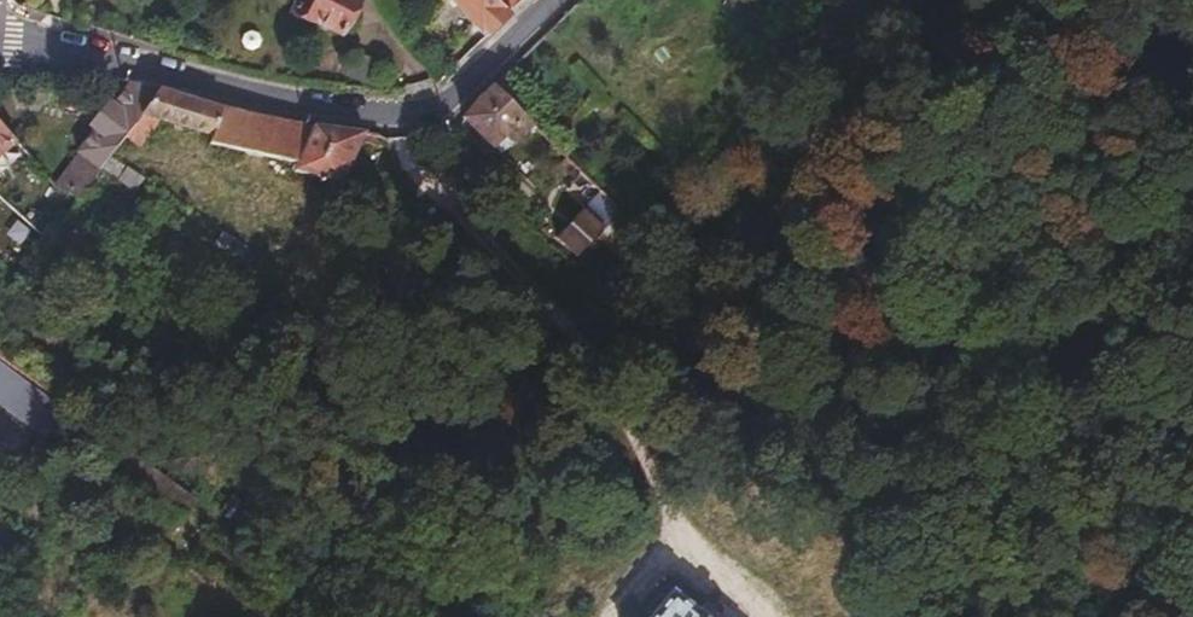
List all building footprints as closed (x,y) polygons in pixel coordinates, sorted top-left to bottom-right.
[(295,7),(341,31),(357,0),(298,0),(295,7)] [(509,12),(497,0),(452,0),(484,36),(509,12)] [(521,0),(497,0),(509,12),(521,0)] [(159,90),(129,85),(113,106),(110,103),(94,125),(96,126),(77,151),(101,170),(102,168),(110,157),(125,136),(140,116),(159,90)] [(517,125),(526,116),(494,85),(462,118),(494,149),(505,138),(509,141),(513,142),(517,141),(519,139),(522,134),(522,130),(517,125)] [(159,90),(140,116),(159,121),(213,136),(210,144),(296,162),(293,171),(317,178),(339,186),(362,134),(316,127),(224,108),(159,90)] [(141,147),(159,121),(140,116),(125,136),(141,147)] [(16,143),(0,125),(0,158),(16,143)] [(101,170),(77,151),(55,186),(78,202),(101,170)] [(110,157),(102,168),(135,193),(144,181),(110,157)] [(556,238),(572,253),(577,258),(605,227),(585,208),(556,238)] [(645,234),(622,211),(599,237),(625,262),(648,237),(645,234)] [(219,250),(247,270),(257,257),(227,237),(219,250)] [(551,243),(567,259),(572,253),(556,238),(551,243)] [(44,437),(63,411),(0,364),(0,404),(44,437)] [(72,405),(69,409),(46,439),(170,534),(184,515),(186,517),(197,501),(94,422),(72,405)] [(219,512),(297,569),(308,553),(232,496),(219,512)] [(699,607),(698,610),(673,589),(649,616),(711,616),(699,607)]
